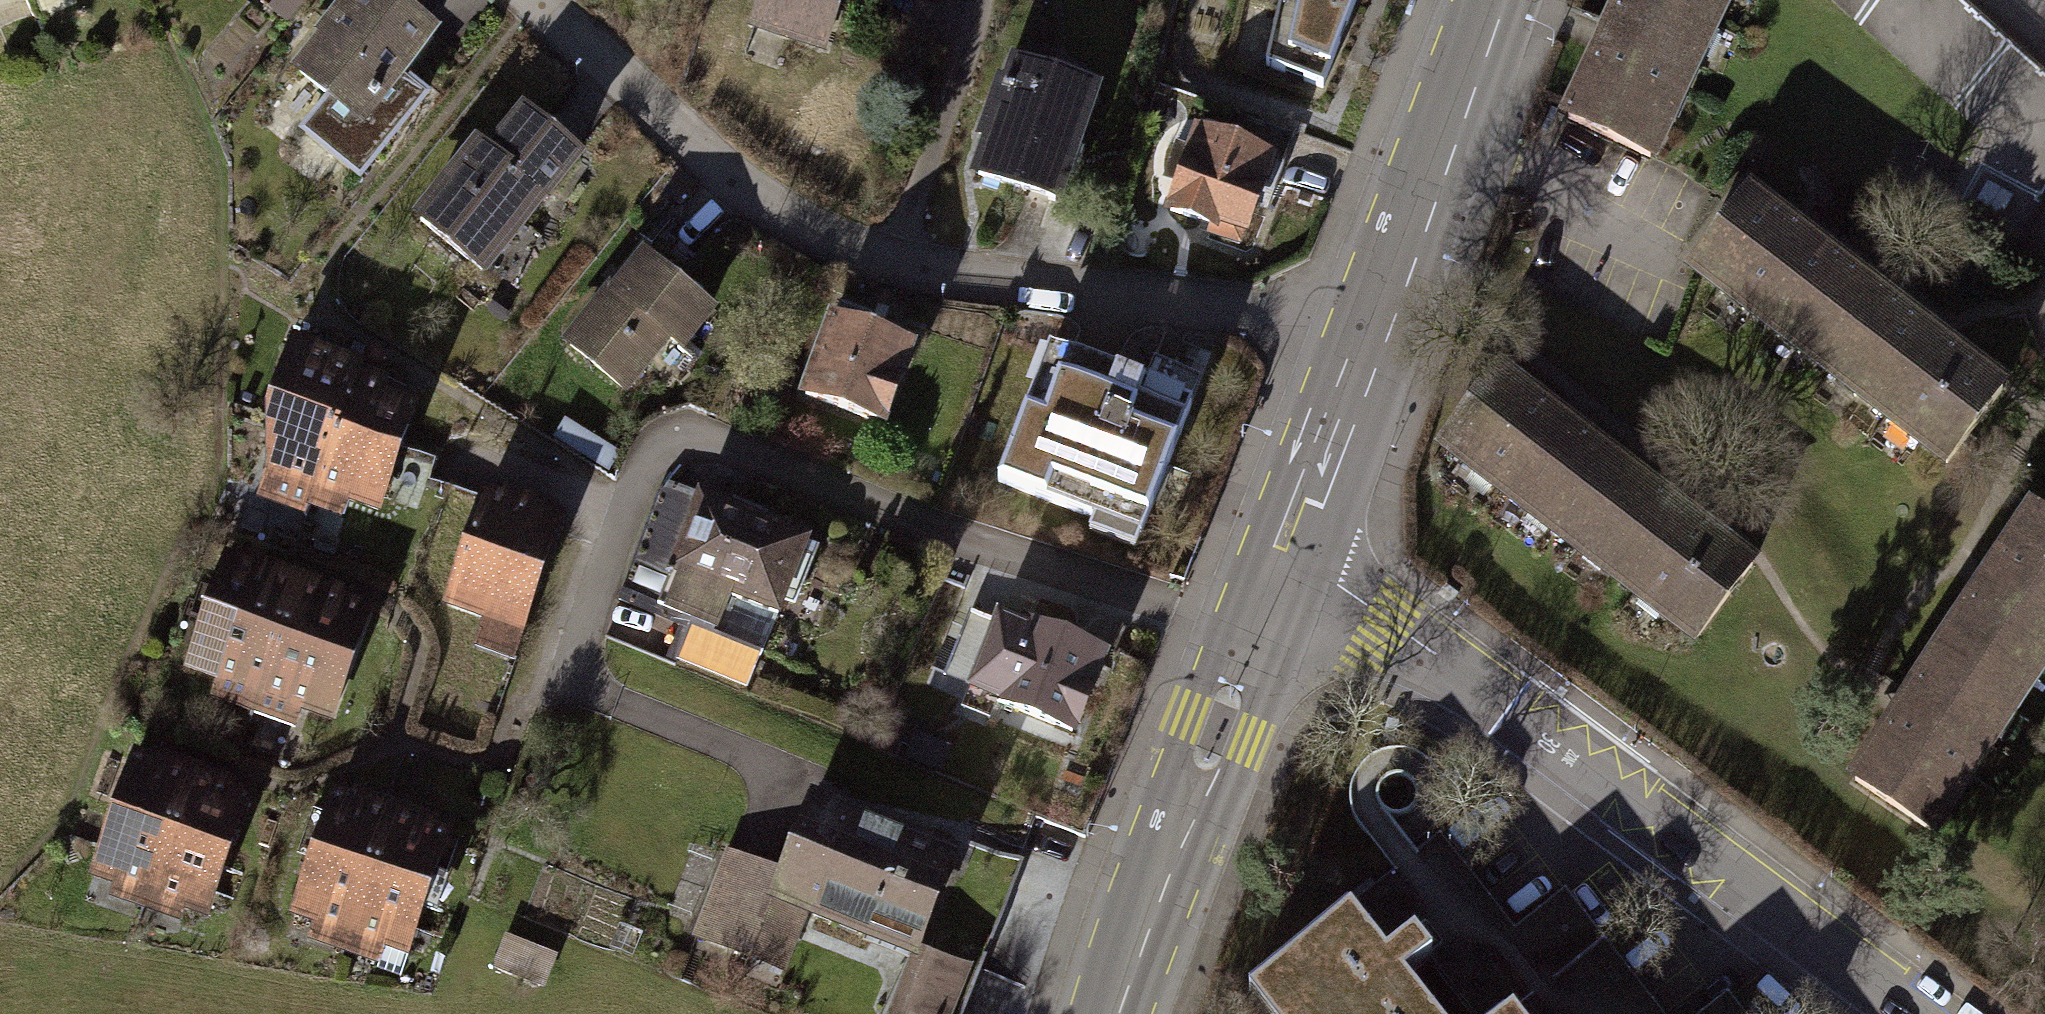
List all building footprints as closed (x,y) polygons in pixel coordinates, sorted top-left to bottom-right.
[(302,126),(356,172),(423,95),(404,78),(401,82),(392,74),(429,31),(392,0),(354,0),(295,69),(328,96),(302,126)] [(755,20),(823,43),(837,0),(762,0),(755,20)] [(1257,66),(1316,86),(1347,0),(1273,0),(1257,66)] [(1710,24),(1669,4),(1671,0),(1622,0),(1608,28),(1603,26),(1590,51),(1596,54),(1566,115),(1646,154),(1710,24)] [(1669,4),(1710,24),(1722,0),(1671,0),(1669,4)] [(2044,158),(2044,94),(1940,0),(1832,0),(1979,131),(1938,208),(1997,241),(2044,158)] [(988,138),(976,174),(1054,200),(1090,92),(1014,66),(1006,88),(1001,86),(984,137),(988,138)] [(1235,113),(1225,141),(1281,160),(1291,134),(1235,113)] [(477,147),(418,219),(474,264),(502,230),(507,234),(572,155),(523,114),(488,156),(477,147)] [(1271,188),(1281,160),(1225,141),(1198,132),(1169,212),(1239,237),(1258,183),(1271,188)] [(1691,264),(1829,372),(1856,337),(1843,327),(1871,291),(1826,256),(1830,251),(1807,233),(1802,239),(1745,194),(1691,264)] [(568,343),(623,386),(647,355),(643,351),(660,330),(679,345),(707,309),(642,258),(616,292),(611,289),(568,343)] [(1922,331),(1871,291),(1843,327),(1856,337),(1829,372),(1942,460),(1998,389),(1943,345),(1947,341),(1926,325),(1922,331)] [(835,300),(804,396),(881,421),(905,347),(874,337),(881,315),(835,300)] [(266,463),(314,480),(349,381),(351,375),(336,369),(339,361),(293,344),(258,444),(271,448),(266,463)] [(1028,390),(995,479),(1139,533),(1189,400),(1064,354),(1048,397),(1028,390)] [(1442,439),(1579,545),(1605,512),(1593,503),(1621,468),(1574,432),(1577,427),(1554,409),(1550,414),(1495,372),(1442,439)] [(381,392),(349,381),(314,480),(377,502),(410,409),(379,398),(381,392)] [(1668,505),(1621,468),(1593,503),(1605,512),(1579,545),(1693,633),(1746,564),(1691,522),(1695,517),(1673,499),(1668,505)] [(697,495),(650,601),(712,629),(727,597),(773,618),(807,544),(697,495)] [(481,496),(445,600),(519,625),(555,522),(481,496)] [(1930,825),(2044,652),(2044,527),(2022,513),(1848,775),(1930,825)] [(187,660),(258,686),(294,585),(223,560),(187,660)] [(364,610),(294,585),(258,686),(327,710),(364,610)] [(941,671),(969,683),(990,630),(962,618),(941,671)] [(994,620),(990,630),(969,683),(996,694),(993,700),(1070,731),(1101,655),(1024,624),(1021,631),(994,620)] [(92,868),(149,888),(187,778),(130,758),(92,868)] [(244,797),(187,778),(149,888),(206,908),(244,797)] [(292,909),(347,928),(387,816),(350,803),(352,796),(345,793),(342,799),(332,795),(292,909)] [(810,800),(781,873),(772,897),(800,908),(911,951),(949,854),(810,800)] [(444,836),(387,816),(347,928),(404,949),(444,836)] [(1423,848),(1533,989),(1586,948),(1638,1013),(1661,1013),(1564,890),(1514,929),(1440,835),(1423,848)] [(1586,948),(1533,989),(1423,848),(1396,869),(1335,916),(1373,966),(1410,937),(1426,958),(1470,1013),(1638,1013),(1586,948)] [(777,968),(800,908),(772,897),(781,873),(726,851),(693,935),(777,968)] [(1400,978),(1426,958),(1410,937),(1373,966),(1335,916),(1257,977),(1286,1013),(1428,1013),(1400,978)] [(924,953),(903,1008),(905,1013),(948,1013),(966,968),(924,953)] [(1726,993),(1698,1013),(1743,1013),(1726,993)]
